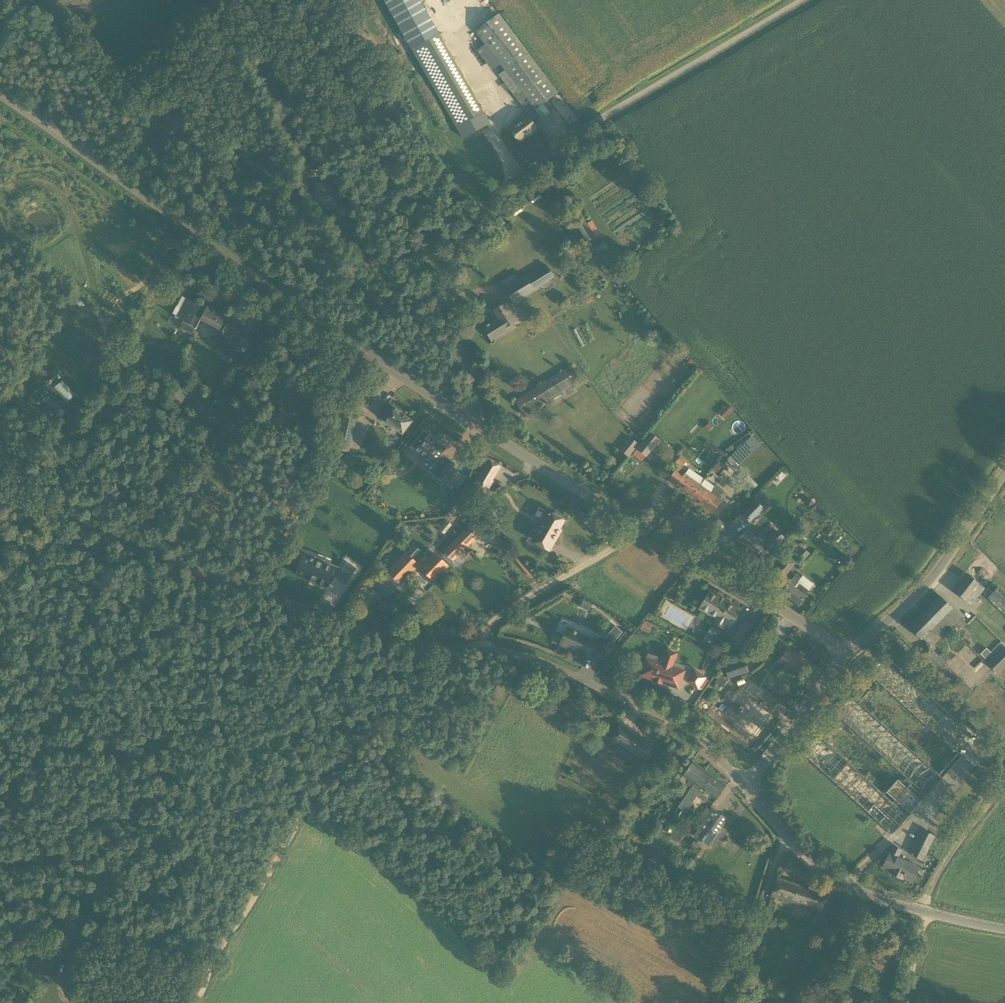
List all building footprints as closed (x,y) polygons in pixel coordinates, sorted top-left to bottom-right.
[(412,49),(439,34),(419,0),(384,0),(412,49)] [(498,14),(476,31),(486,43),(477,50),(492,70),(501,63),(506,69),(499,74),(527,111),(533,107),(541,118),(549,113),(542,104),(557,92),(498,14)] [(489,123),(439,34),(412,49),(462,138),(489,123)] [(535,126),(539,123),(535,117),(531,120),(526,114),(508,128),(520,143),(537,129),(535,126)] [(270,168),(271,158),(259,157),(258,167),(270,168)] [(315,195),(331,194),(330,183),(322,184),(322,183),(314,183),(315,195)] [(578,228),(587,242),(600,233),(591,220),(582,225),(578,228)] [(148,235),(140,238),(145,252),(154,249),(148,235)] [(565,257),(580,247),(576,240),(561,250),(565,257)] [(597,252),(608,248),(605,242),(595,245),(597,252)] [(525,276),(504,289),(512,303),(534,290),(554,277),(546,263),(525,276)] [(199,307),(200,305),(187,298),(177,318),(183,321),(180,328),(193,334),(197,328),(190,324),(199,307)] [(517,320),(506,302),(494,310),(499,318),(483,328),(491,341),(514,327),(511,323),(517,320)] [(200,304),(200,305),(190,324),(197,328),(201,319),(220,328),(215,338),(221,341),(225,334),(234,339),(236,335),(239,329),(224,322),(227,316),(207,306),(205,310),(199,307),(201,304),(200,304)] [(222,342),(218,349),(225,353),(223,358),(229,361),(242,337),(240,336),(239,337),(236,335),(234,338),(234,339),(225,334),(221,341),(222,342)] [(515,400),(514,400),(523,415),(573,384),(575,387),(582,383),(570,365),(517,399),(516,398),(515,399),(515,400)] [(168,367),(153,369),(154,378),(170,376),(168,367)] [(69,396),(54,379),(50,383),(64,400),(69,396)] [(62,407),(49,400),(43,411),(56,418),(62,407)] [(728,403),(718,412),(725,419),(735,410),(728,403)] [(392,405),(382,418),(402,434),(412,421),(392,405)] [(358,409),(343,406),(338,429),(346,430),(353,432),(358,409)] [(338,429),(337,435),(345,437),(346,430),(338,429)] [(412,446),(411,447),(412,447),(425,457),(433,463),(432,464),(431,465),(436,469),(434,471),(433,473),(441,480),(454,463),(446,456),(445,458),(443,456),(441,454),(445,449),(446,448),(445,448),(424,432),(423,431),(423,432),(422,433),(412,446)] [(647,457),(659,440),(649,433),(637,449),(647,457)] [(730,456),(727,459),(733,465),(736,462),(738,465),(760,444),(752,436),(730,456)] [(628,456),(638,444),(631,437),(621,450),(628,456)] [(372,459),(379,464),(387,455),(380,449),(372,459)] [(687,461),(680,455),(678,457),(676,455),(671,461),(681,469),(687,461)] [(483,494),(499,467),(487,460),(472,487),(483,494)] [(691,498),(701,485),(704,480),(689,468),(685,473),(684,473),(682,476),(674,471),(667,481),(691,498)] [(746,474),(738,482),(750,493),(753,489),(750,486),(754,482),(746,474)] [(701,485),(691,498),(712,513),(718,505),(721,500),(718,498),(723,490),(716,485),(714,487),(710,492),(701,485)] [(756,501),(742,515),(749,522),(763,508),(756,501)] [(491,504),(444,551),(453,560),(488,525),(486,524),(498,511),(491,504)] [(549,549),(557,535),(556,534),(563,521),(548,512),(532,540),(549,549)] [(747,528),(736,540),(742,546),(747,551),(753,557),(765,545),(747,528)] [(411,558),(406,553),(388,572),(400,583),(417,565),(433,580),(448,565),(435,554),(429,559),(424,554),(423,555),(419,550),(411,558)] [(785,557),(773,574),(781,580),(793,564),(792,563),(796,559),(790,553),(787,557),(789,559),(789,560),(785,557)] [(300,563),(296,574),(310,580),(310,581),(311,580),(314,581),(314,582),(315,582),(320,584),(320,585),(321,584),(322,585),(323,586),(323,585),(326,586),(331,574),(336,576),(335,578),(345,584),(356,568),(347,561),(342,568),(340,571),(333,568),(333,567),(325,564),(326,562),(316,558),(315,560),(314,560),(312,560),(313,558),(311,558),(310,559),(304,556),(303,556),(300,563)] [(782,591),(798,604),(808,591),(797,582),(801,577),(796,573),(782,591)] [(970,605),(970,604),(973,607),(979,601),(976,597),(984,588),(969,575),(954,592),(964,600),(970,605)] [(998,587),(987,598),(1002,612),(1004,609),(1004,594),(998,587)] [(709,591),(699,608),(716,618),(713,623),(722,628),(725,624),(730,627),(737,615),(740,610),(740,609),(739,609),(735,606),(709,591)] [(961,616),(940,596),(909,627),(921,639),(923,638),(927,643),(936,634),(937,635),(947,625),(950,627),(961,616)] [(651,632),(654,623),(644,620),(641,629),(651,632)] [(744,646),(755,627),(745,621),(734,640),(744,646)] [(560,641),(559,644),(560,645),(567,648),(589,657),(595,644),(600,647),(597,650),(604,656),(613,645),(612,644),(622,632),(615,625),(604,638),(598,635),(596,640),(566,627),(563,633),(560,641)] [(704,640),(713,645),(721,630),(711,625),(704,640)] [(945,666),(927,647),(921,653),(939,672),(945,666)] [(982,653),(986,658),(992,652),(987,647),(982,653)] [(646,657),(640,675),(654,680),(653,681),(661,683),(661,682),(678,688),(684,670),(673,666),(678,652),(666,648),(662,662),(646,657)] [(1004,648),(988,665),(997,674),(1004,666),(1004,648)] [(794,676),(804,661),(787,649),(777,663),(787,670),(786,671),(794,676)] [(886,792),(894,800),(892,803),(818,735),(802,753),(891,834),(978,738),(889,658),(872,676),(872,677),(853,698),(853,697),(837,715),(911,782),(911,783),(920,791),(921,792),(920,793),(910,784),(907,787),(898,779),(886,792)] [(743,661),(724,668),(728,678),(747,671),(743,661)] [(695,669),(687,681),(698,688),(706,676),(695,669)] [(751,683),(745,691),(758,700),(764,692),(751,683)] [(563,694),(574,700),(577,696),(565,690),(563,694)] [(742,716),(736,724),(753,736),(770,714),(755,703),(744,717),(742,716)] [(643,760),(652,744),(619,725),(610,742),(643,760)] [(690,789),(695,782),(704,770),(692,761),(682,776),(688,780),(684,785),(690,789)] [(726,785),(704,770),(695,782),(690,789),(691,789),(679,806),(685,809),(699,788),(717,799),(726,785)] [(709,809),(706,807),(702,813),(706,816),(697,829),(713,839),(727,819),(710,808),(709,809)] [(922,860),(934,836),(922,830),(910,854),(922,860)] [(918,868),(899,858),(902,850),(893,845),(882,867),(890,871),(890,872),(902,879),(903,877),(911,881),(918,868)] [(821,913),(827,895),(777,877),(771,896),(766,909),(774,911),(776,902),(774,901),(775,897),(821,913)] [(758,944),(754,954),(762,957),(766,947),(758,944)]
